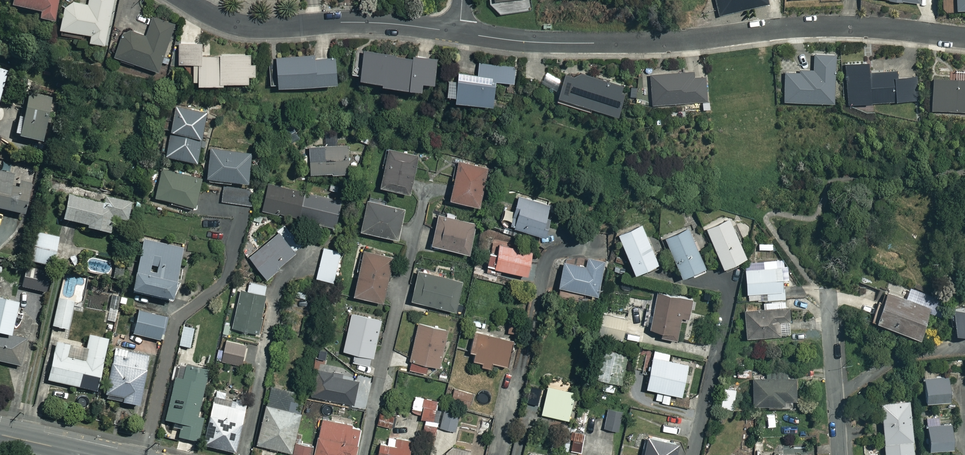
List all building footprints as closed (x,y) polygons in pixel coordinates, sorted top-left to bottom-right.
[(7,3),(36,11),(34,17),(49,21),(54,0),(7,0),(7,3)] [(87,4),(68,0),(63,0),(58,26),(88,32),(87,40),(104,43),(113,0),(88,0),(87,4)] [(720,14),(767,3),(766,0),(716,0),(720,14)] [(938,12),(952,12),(952,8),(964,9),(964,0),(938,0),(938,12)] [(173,23),(152,15),(145,36),(122,27),(112,53),(156,70),(173,23)] [(200,42),(176,42),(176,62),(195,61),(195,80),(244,79),(244,73),(253,72),(253,61),(247,61),(247,52),(200,53),(200,42)] [(359,48),(359,51),(354,50),(351,71),(356,71),(355,76),(415,84),(416,78),(431,80),(434,59),(359,48)] [(832,54),(812,54),(811,70),(797,69),(797,72),(782,71),(781,99),(830,101),(832,54)] [(273,57),(273,63),(268,63),(268,82),(331,80),(331,56),(273,57)] [(447,97),(487,104),(492,79),(512,83),(515,66),(477,59),(475,73),(445,68),(441,91),(448,92),(447,97)] [(864,62),(843,62),(844,102),(916,99),(916,76),(895,76),(894,70),(864,71),(864,62)] [(561,71),(553,100),(586,110),(587,104),(614,112),(623,82),(573,67),(571,74),(561,71)] [(690,71),(648,73),(650,104),(704,100),(702,76),(691,77),(690,71)] [(930,77),(928,108),(964,110),(964,79),(930,77)] [(637,78),(628,78),(626,98),(636,98),(637,78)] [(15,133),(14,134),(39,140),(49,98),(25,92),(19,116),(15,115),(10,132),(15,133)] [(203,111),(175,105),(165,152),(194,158),(203,111)] [(345,170),(345,145),(307,145),(307,171),(345,170)] [(415,152),(388,145),(378,184),(405,191),(415,152)] [(248,153),(208,148),(205,174),(246,179),(248,153)] [(487,168),(458,159),(447,196),(476,204),(487,168)] [(199,177),(161,169),(155,195),(193,203),(199,177)] [(0,171),(0,208),(21,213),(28,183),(18,181),(17,187),(8,185),(11,174),(0,171)] [(340,195),(266,181),(260,211),(315,222),(335,225),(340,195)] [(251,191),(223,187),(222,201),(250,204),(251,191)] [(98,203),(65,194),(58,218),(83,224),(83,226),(105,232),(109,216),(126,220),(131,203),(100,195),(98,203)] [(551,205),(517,195),(508,224),(543,234),(551,205)] [(401,208),(365,199),(358,228),(394,237),(401,208)] [(472,221),(437,212),(429,242),(465,250),(472,221)] [(743,255),(729,217),(704,226),(720,268),(735,263),(733,258),(743,255)] [(616,233),(629,269),(641,265),(643,269),(656,265),(641,224),(616,233)] [(302,244),(285,225),(248,257),(264,276),(302,244)] [(703,269),(688,229),(664,238),(676,273),(688,269),(690,274),(703,269)] [(58,237),(33,231),(26,260),(51,266),(58,237)] [(182,248),(142,237),(128,288),(168,299),(182,248)] [(522,272),(527,247),(490,239),(483,270),(498,273),(499,267),(522,272)] [(340,251),(322,247),(314,276),(331,281),(340,251)] [(391,256),(363,248),(350,291),(378,299),(391,256)] [(594,293),(601,260),(584,256),(582,266),(562,261),(557,285),(594,293)] [(747,293),(747,299),(782,297),(780,265),(742,267),(744,293),(747,293)] [(47,272),(22,267),(19,287),(43,291),(47,272)] [(458,279),(417,268),(409,297),(450,308),(458,279)] [(263,294),(240,289),(231,325),(258,332),(261,317),(258,316),(263,294)] [(925,306),(881,289),(870,318),(914,335),(925,306)] [(693,299),(655,291),(648,326),(659,328),(658,334),(675,337),(680,316),(689,318),(693,299)] [(70,297),(57,294),(50,325),(67,330),(73,306),(69,305),(70,297)] [(0,297),(0,332),(4,333),(11,300),(0,297)] [(786,333),(785,301),(761,302),(761,308),(741,309),(742,335),(786,333)] [(113,322),(117,307),(109,305),(105,320),(113,322)] [(950,308),(951,331),(964,331),(964,307),(950,308)] [(164,317),(135,310),(130,333),(159,340),(164,317)] [(350,312),(340,348),(354,351),(351,361),(367,365),(379,319),(350,312)] [(486,317),(472,314),(470,325),(484,328),(486,317)] [(522,322),(509,319),(506,331),(519,335),(522,322)] [(445,328),(417,321),(405,369),(433,376),(445,328)] [(192,328),(182,326),(178,345),(188,347),(192,328)] [(510,338),(468,330),(464,349),(470,350),(469,357),(478,358),(477,363),(489,365),(490,361),(505,364),(510,338)] [(105,338),(86,334),(84,346),(54,339),(45,379),(92,390),(105,338)] [(0,336),(0,361),(18,365),(23,341),(0,336)] [(249,346),(224,339),(218,358),(239,364),(240,360),(248,362),(250,357),(247,356),(249,346)] [(145,356),(112,348),(101,397),(134,404),(145,356)] [(624,351),(610,348),(609,355),(593,352),(590,376),(619,381),(624,351)] [(686,364),(650,355),(643,386),(679,394),(686,364)] [(204,371),(179,364),(175,378),(172,377),(162,419),(179,423),(176,436),(194,441),(200,417),(193,416),(204,371)] [(786,367),(765,367),(764,377),(751,376),(750,403),(781,404),(781,397),(792,398),(793,377),(786,377),(786,367)] [(358,378),(316,369),(310,395),(352,404),(358,378)] [(944,398),(943,374),(920,375),(920,399),(944,398)] [(294,391),(268,385),(255,442),(289,450),(301,402),(292,400),(294,391)] [(572,391),(545,385),(539,412),(566,418),(572,391)] [(734,388),(721,386),(718,405),(731,407),(734,388)] [(472,393),(453,387),(449,399),(469,406),(472,393)] [(236,403),(237,395),(212,389),(199,444),(232,453),(243,405),(236,403)] [(435,398),(414,392),(410,409),(417,411),(420,417),(426,419),(425,424),(428,425),(435,398)] [(906,400),(878,402),(882,454),(910,454),(906,400)] [(458,410),(443,406),(439,427),(454,430),(458,410)] [(624,411),(607,406),(601,427),(618,431),(624,411)] [(394,414),(379,413),(378,425),(393,426),(394,414)] [(319,417),(313,445),(294,442),(291,454),(352,454),(358,424),(319,417)] [(948,446),(946,422),(922,424),(924,448),(948,446)] [(573,426),(561,423),(558,434),(570,437),(573,426)] [(583,432),(573,430),(569,450),(579,452),(583,432)] [(644,435),(639,454),(671,454),(674,442),(644,435)] [(394,445),(378,443),(376,454),(406,454),(409,440),(395,438),(394,445)]
